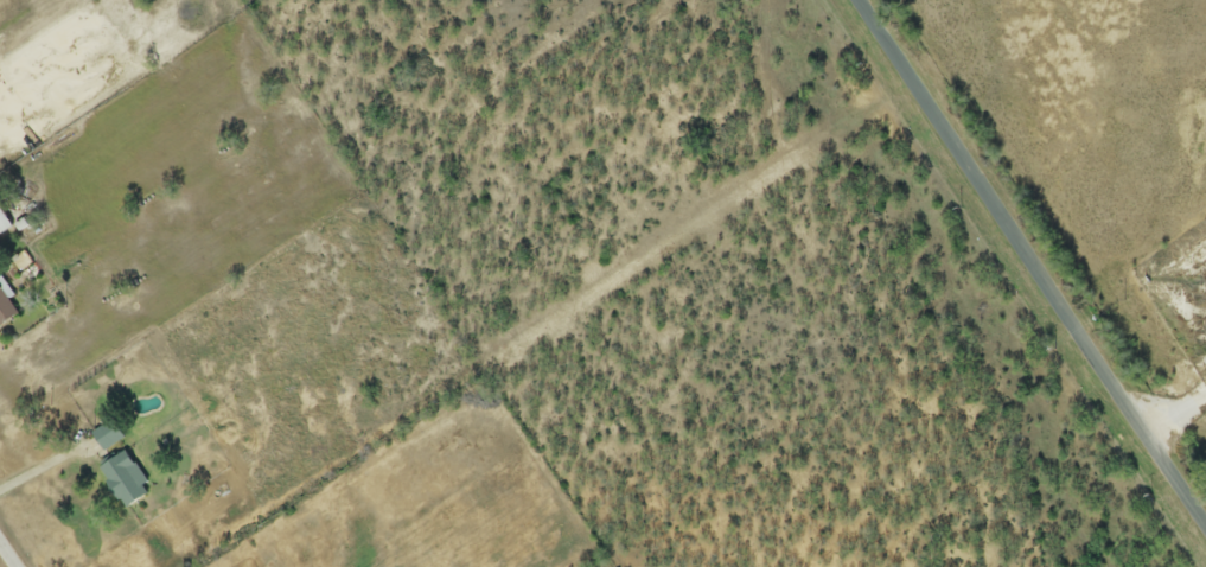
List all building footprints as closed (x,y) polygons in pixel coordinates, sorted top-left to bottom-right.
[(4,65),(0,67),(0,88),(3,92),(16,83),(4,65)] [(0,209),(0,235),(12,227),(0,209)] [(19,314),(0,287),(0,327),(19,314)] [(151,493),(124,452),(97,469),(124,511),(151,493)]
